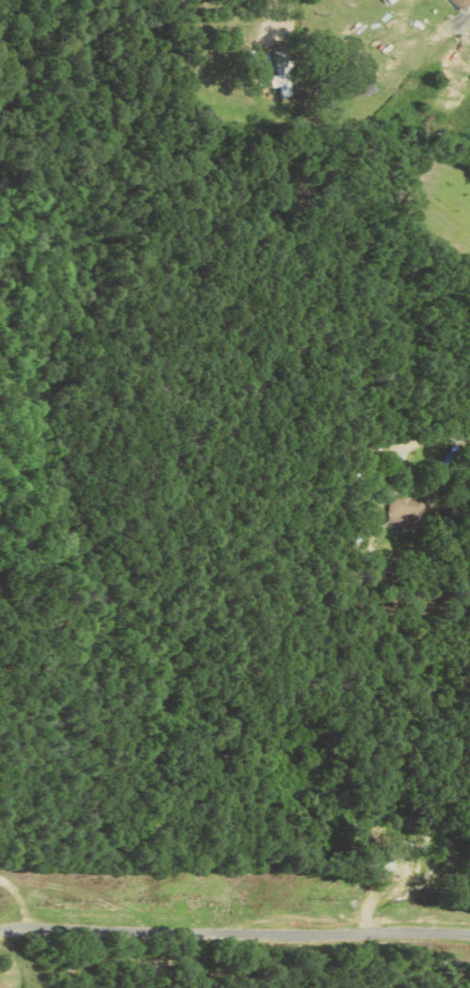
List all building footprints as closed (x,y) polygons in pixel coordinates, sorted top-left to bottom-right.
[(466,10),(469,6),(469,0),(455,0),(466,10)] [(274,76),(276,87),(283,86),(285,97),(297,94),(287,49),(276,51),(281,74),(274,76)] [(393,523),(433,522),(432,498),(392,499),(393,523)]
